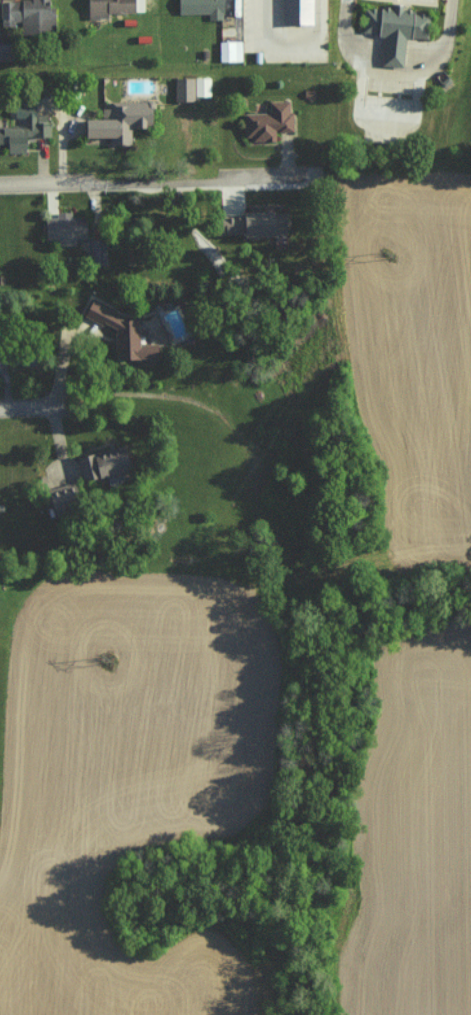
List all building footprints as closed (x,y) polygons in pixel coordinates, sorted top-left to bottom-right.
[(0,27),(14,26),(14,21),(20,21),(20,34),(54,33),(54,6),(49,7),(48,0),(29,0),(0,1),(0,18),(0,27)] [(107,12),(133,12),(132,0),(86,0),(87,18),(107,18),(107,12)] [(208,20),(222,19),(222,0),(177,0),(178,14),(208,14),(208,20)] [(284,24),(284,0),(312,0),(312,24),(284,24)] [(429,40),(431,17),(425,16),(425,15),(420,14),(420,15),(415,15),(415,13),(411,12),(412,11),(407,10),(407,11),(402,11),(403,6),(393,5),(393,10),(389,9),(389,8),(385,8),(385,10),(381,9),(381,11),(376,11),(376,10),(372,9),(371,12),(365,11),(363,33),(378,34),(378,37),(385,38),(383,66),(403,68),(406,40),(412,40),(412,38),(429,40)] [(219,61),(241,61),(240,41),(218,41),(219,61)] [(193,100),(193,78),(174,78),(174,100),(193,100)] [(82,118),(81,137),(108,138),(108,145),(130,145),(130,127),(149,127),(149,101),(108,101),(108,108),(101,108),(101,118),(82,118)] [(243,113),(244,140),(275,139),(275,132),(293,131),(292,113),(288,113),(288,101),(268,101),(268,113),(243,113)] [(49,136),(48,115),(23,116),(24,127),(0,127),(0,144),(6,144),(6,153),(25,153),(24,137),(49,136)] [(219,236),(284,234),(284,211),(239,212),(239,215),(218,215),(219,236)] [(44,240),(55,239),(55,246),(74,245),(74,239),(86,239),(85,216),(70,217),(70,212),(56,212),(56,217),(44,218),(44,240)] [(105,265),(105,239),(87,240),(87,266),(105,265)] [(137,320),(118,320),(118,312),(90,301),(84,315),(84,317),(102,324),(103,324),(115,329),(113,333),(113,359),(153,359),(153,343),(137,343),(137,320)] [(76,458),(81,481),(125,471),(120,448),(76,458)]
